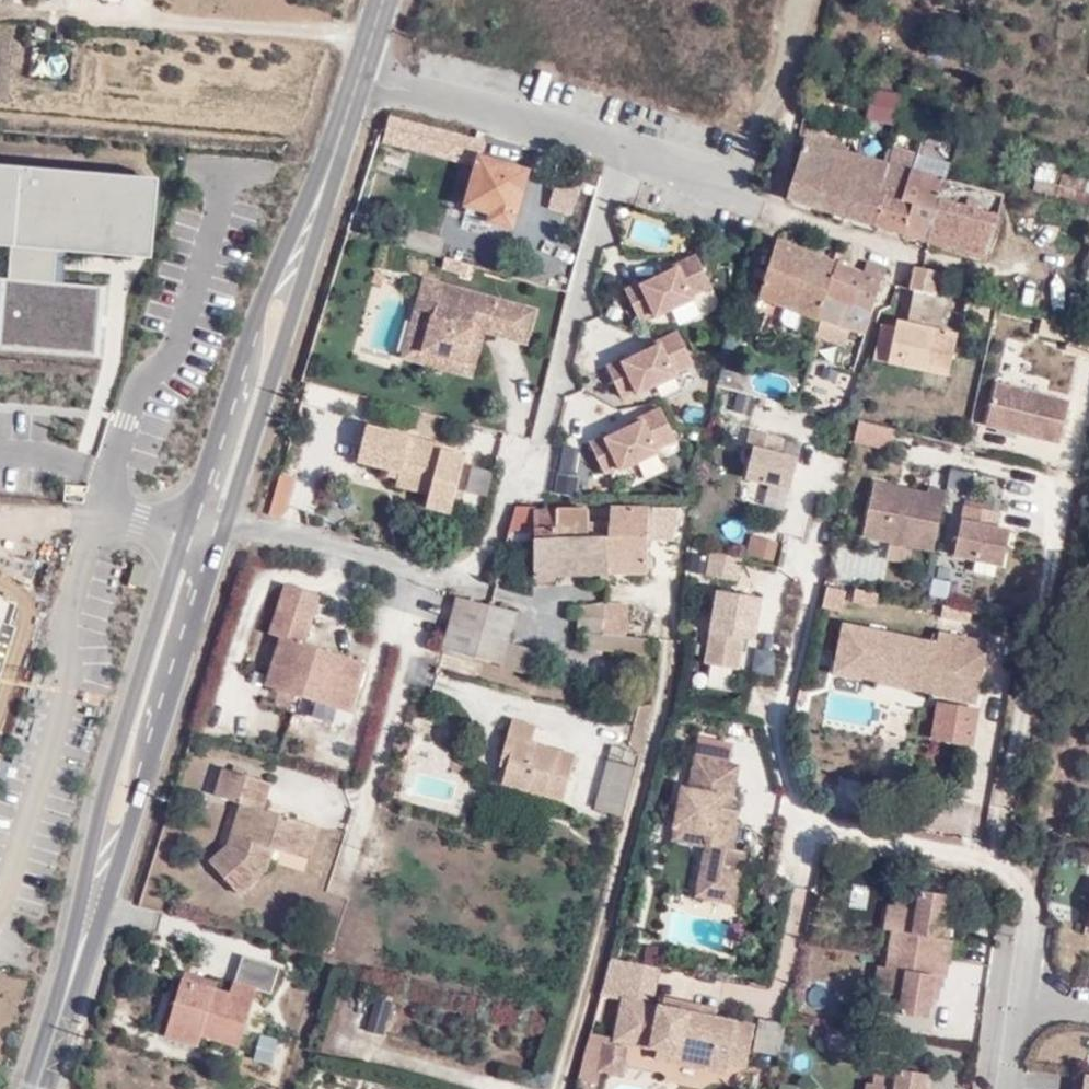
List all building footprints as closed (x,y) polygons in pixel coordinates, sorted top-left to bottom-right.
[(887,120),(901,122),(905,106),(844,96),(842,104),(850,105),(847,128),(862,132),(864,120),(874,123),(875,112),(888,113),(887,120)] [(490,217),(510,223),(526,167),(479,154),(483,138),(390,113),(384,138),(475,163),(466,201),(492,208),(490,217)] [(891,160),(807,136),(790,196),(874,221),(891,160)] [(916,149),(896,144),(891,160),(911,166),(916,149)] [(947,176),(952,159),(916,149),(911,166),(947,176)] [(903,199),(911,166),(891,160),(874,221),(907,231),(916,202),(903,199)] [(61,252),(152,260),(159,178),(0,165),(0,247),(8,247),(5,280),(0,279),(0,351),(105,360),(111,289),(58,284),(61,252)] [(993,175),(1009,178),(1011,169),(996,165),(993,175)] [(930,237),(947,176),(911,166),(903,199),(916,202),(907,231),(930,237)] [(1036,170),(1031,192),(1088,204),(1088,181),(1036,170)] [(584,175),(571,171),(570,175),(566,190),(579,194),(584,175)] [(559,173),(555,186),(566,190),(570,175),(559,173)] [(988,254),(1003,191),(947,176),(930,237),(988,254)] [(777,239),(761,296),(764,297),(804,311),(822,317),(838,260),(777,239)] [(645,280),(643,277),(628,285),(642,315),(657,308),(659,311),(696,293),(694,290),(714,280),(698,249),(678,259),(680,263),(667,269),(645,280)] [(678,259),(665,265),(667,269),(680,263),(678,259)] [(859,341),(861,334),(866,336),(875,308),(856,302),(865,267),(838,260),(822,317),(846,325),(843,337),(859,341)] [(887,268),(865,261),(865,267),(856,302),(875,308),(885,277),(887,268)] [(914,264),(908,284),(937,290),(941,271),(914,264)] [(383,278),(386,268),(378,266),(375,276),(383,278)] [(439,320),(431,318),(440,281),(431,279),(411,355),(481,373),(490,336),(480,333),(473,359),(431,349),(439,320)] [(528,338),(537,306),(440,281),(431,318),(439,320),(431,349),(473,359),(480,333),(479,332),(479,331),(477,331),(479,322),(491,325),(491,327),(491,328),(492,328),(528,338)] [(798,331),(804,311),(764,297),(757,316),(798,331)] [(896,327),(881,323),(873,357),(925,370),(948,376),(958,334),(935,328),(898,320),(896,327)] [(479,332),(480,333),(490,336),(492,328),(491,328),(491,327),(491,325),(479,322),(477,331),(479,331),(479,332)] [(625,358),(624,355),(608,363),(623,393),(638,386),(640,390),(677,371),(675,368),(694,358),(679,327),(659,337),(661,341),(648,347),(625,358)] [(659,337),(646,343),(648,347),(661,341),(659,337)] [(804,391),(833,397),(839,368),(813,361),(804,391)] [(1068,399),(996,382),(985,425),(1057,443),(1068,399)] [(737,394),(733,411),(750,415),(753,397),(737,394)] [(606,436),(605,433),(589,441),(604,472),(619,464),(620,468),(658,449),(656,446),(675,437),(660,405),(640,415),(641,419),(629,425),(606,436)] [(640,415),(627,421),(629,425),(641,419),(640,415)] [(901,431),(857,420),(851,443),(895,453),(901,431)] [(447,514),(454,487),(462,455),(441,450),(406,441),(366,431),(358,462),(387,469),(386,475),(397,478),(395,484),(429,493),(425,508),(447,514)] [(754,451),(747,480),(791,491),(799,461),(780,456),(784,440),(752,432),(748,449),(754,451)] [(583,453),(564,448),(552,490),(571,496),(583,453)] [(493,473),(470,467),(464,492),(486,497),(493,473)] [(288,520),(298,476),(280,472),(270,516),(288,520)] [(861,536),(889,542),(885,560),(908,565),(912,546),(934,551),(946,496),(872,480),(861,536)] [(1001,508),(964,500),(953,555),(976,559),(973,573),(993,577),(996,564),(1002,565),(1010,528),(997,526),(1001,508)] [(648,537),(648,504),(609,503),(610,532),(607,572),(647,571),(648,537)] [(671,537),(675,503),(648,504),(648,537),(671,537)] [(559,504),(516,506),(508,533),(533,532),(533,574),(562,574),(559,504)] [(591,532),(590,504),(559,504),(562,574),(607,572),(610,532),(591,532)] [(781,542),(749,535),(745,555),(777,562),(781,542)] [(742,560),(708,553),(704,573),(738,580),(742,560)] [(272,688),(350,712),(365,662),(303,643),(318,596),(284,585),(269,634),(287,640),(272,688)] [(846,592),(825,587),(820,608),(841,612),(846,592)] [(886,596),(858,590),(855,602),(883,608),(886,596)] [(515,610),(455,594),(442,642),(502,659),(509,633),(515,610)] [(756,642),(762,601),(719,594),(712,635),(707,664),(742,670),(747,641),(756,642)] [(580,600),(579,629),(604,631),(606,598),(580,600)] [(974,611),(942,604),(940,616),(971,623),(974,611)] [(834,672),(972,701),(984,644),(938,634),(936,643),(844,624),(834,672)] [(649,650),(650,634),(604,631),(603,649),(649,650)] [(533,668),(540,641),(509,633),(502,659),(533,668)] [(752,651),(750,674),(775,676),(777,653),(752,651)] [(708,668),(706,683),(729,685),(731,670),(708,668)] [(980,712),(937,703),(930,740),(972,749),(980,712)] [(534,726),(508,720),(500,752),(508,754),(502,776),(501,783),(561,798),(572,753),(529,742),(534,726)] [(695,759),(691,758),(685,788),(678,787),(669,829),(674,830),(672,839),(705,846),(695,894),(732,902),(742,854),(729,851),(737,813),(726,811),(727,805),(735,766),(727,764),(732,742),(700,736),(695,759)] [(500,752),(494,774),(502,776),(508,754),(500,752)] [(605,759),(592,807),(619,814),(631,766),(605,759)] [(272,846),(309,856),(317,820),(262,806),(269,774),(220,762),(212,793),(235,798),(225,840),(210,858),(236,888),(269,861),(272,846)] [(875,993),(883,994),(880,1013),(934,1021),(942,970),(949,971),(953,944),(946,943),(953,902),(899,894),(897,907),(888,906),(885,930),(893,932),(890,951),(887,969),(878,968),(875,993)] [(259,984),(272,988),(279,963),(242,951),(231,987),(184,975),(166,1033),(202,1044),(204,1034),(239,1044),(259,984)] [(659,968),(610,957),(603,991),(652,1001),(659,968)] [(624,995),(615,1036),(642,1042),(645,1027),(651,1001),(624,995)] [(725,1059),(746,1063),(755,1022),(651,1001),(645,1027),(656,1029),(653,1044),(663,1046),(671,1047),(677,1058),(705,1063),(716,1057),(725,1059)] [(367,1030),(386,1033),(390,1007),(371,1004),(367,1030)] [(782,1058),(789,1023),(762,1018),(755,1052),(782,1058)] [(645,1027),(642,1042),(653,1044),(656,1029),(645,1027)] [(273,1066),(281,1040),(261,1034),(253,1060),(273,1066)] [(626,1046),(604,1041),(599,1068),(620,1073),(626,1046)] [(663,1046),(661,1054),(677,1058),(671,1047),(663,1046)] [(725,1059),(716,1057),(705,1063),(724,1067),(725,1059)] [(1079,1066),(1078,1075),(1084,1076),(1082,1088),(1088,1088),(1088,1067),(1079,1066)] [(931,1082),(877,1073),(875,1086),(867,1085),(866,1088),(930,1088),(931,1082)]
